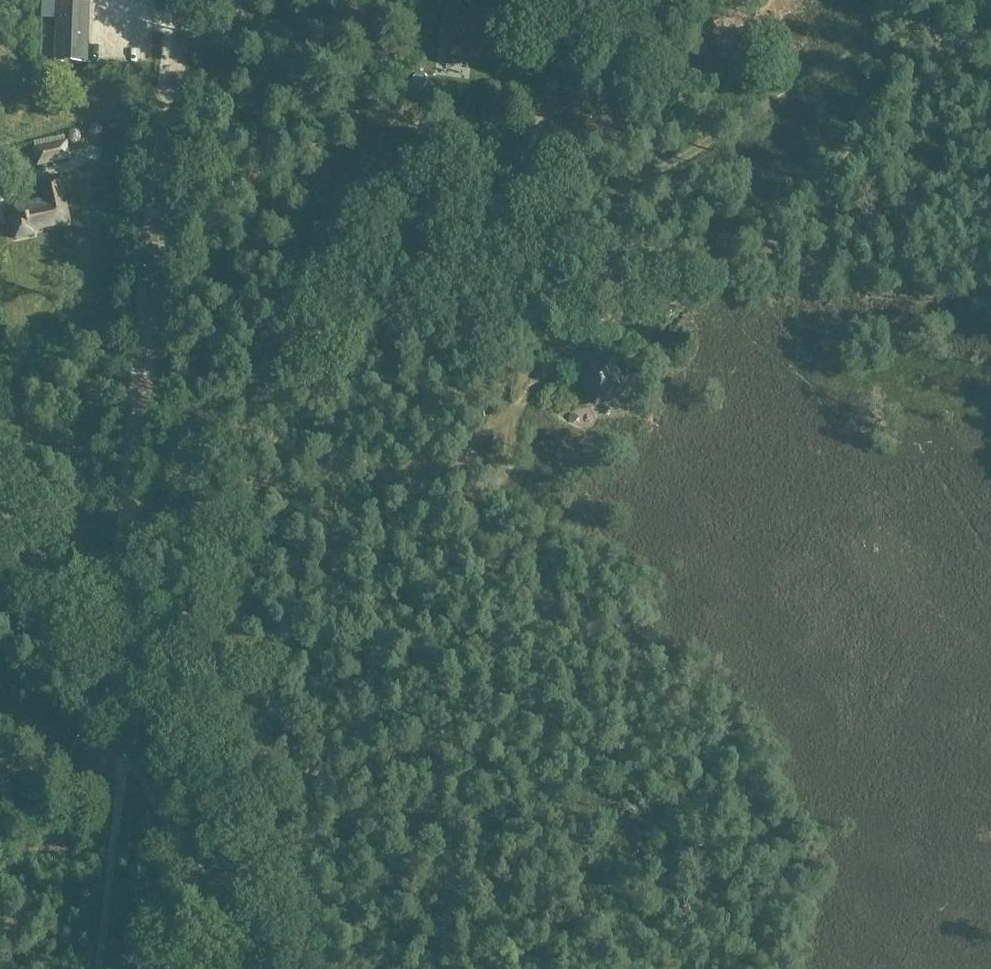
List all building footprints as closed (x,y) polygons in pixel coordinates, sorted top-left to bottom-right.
[(89,3),(58,2),(56,63),(87,64),(89,3)] [(36,28),(49,29),(51,6),(38,5),(36,28)] [(443,17),(439,45),(486,52),(490,24),(443,17)] [(32,149),(36,168),(71,161),(66,143),(32,149)] [(41,182),(45,202),(13,209),(15,215),(11,216),(16,240),(34,236),(33,232),(69,224),(66,212),(67,212),(60,178),(41,182)] [(610,364),(583,377),(597,405),(623,393),(610,364)]
